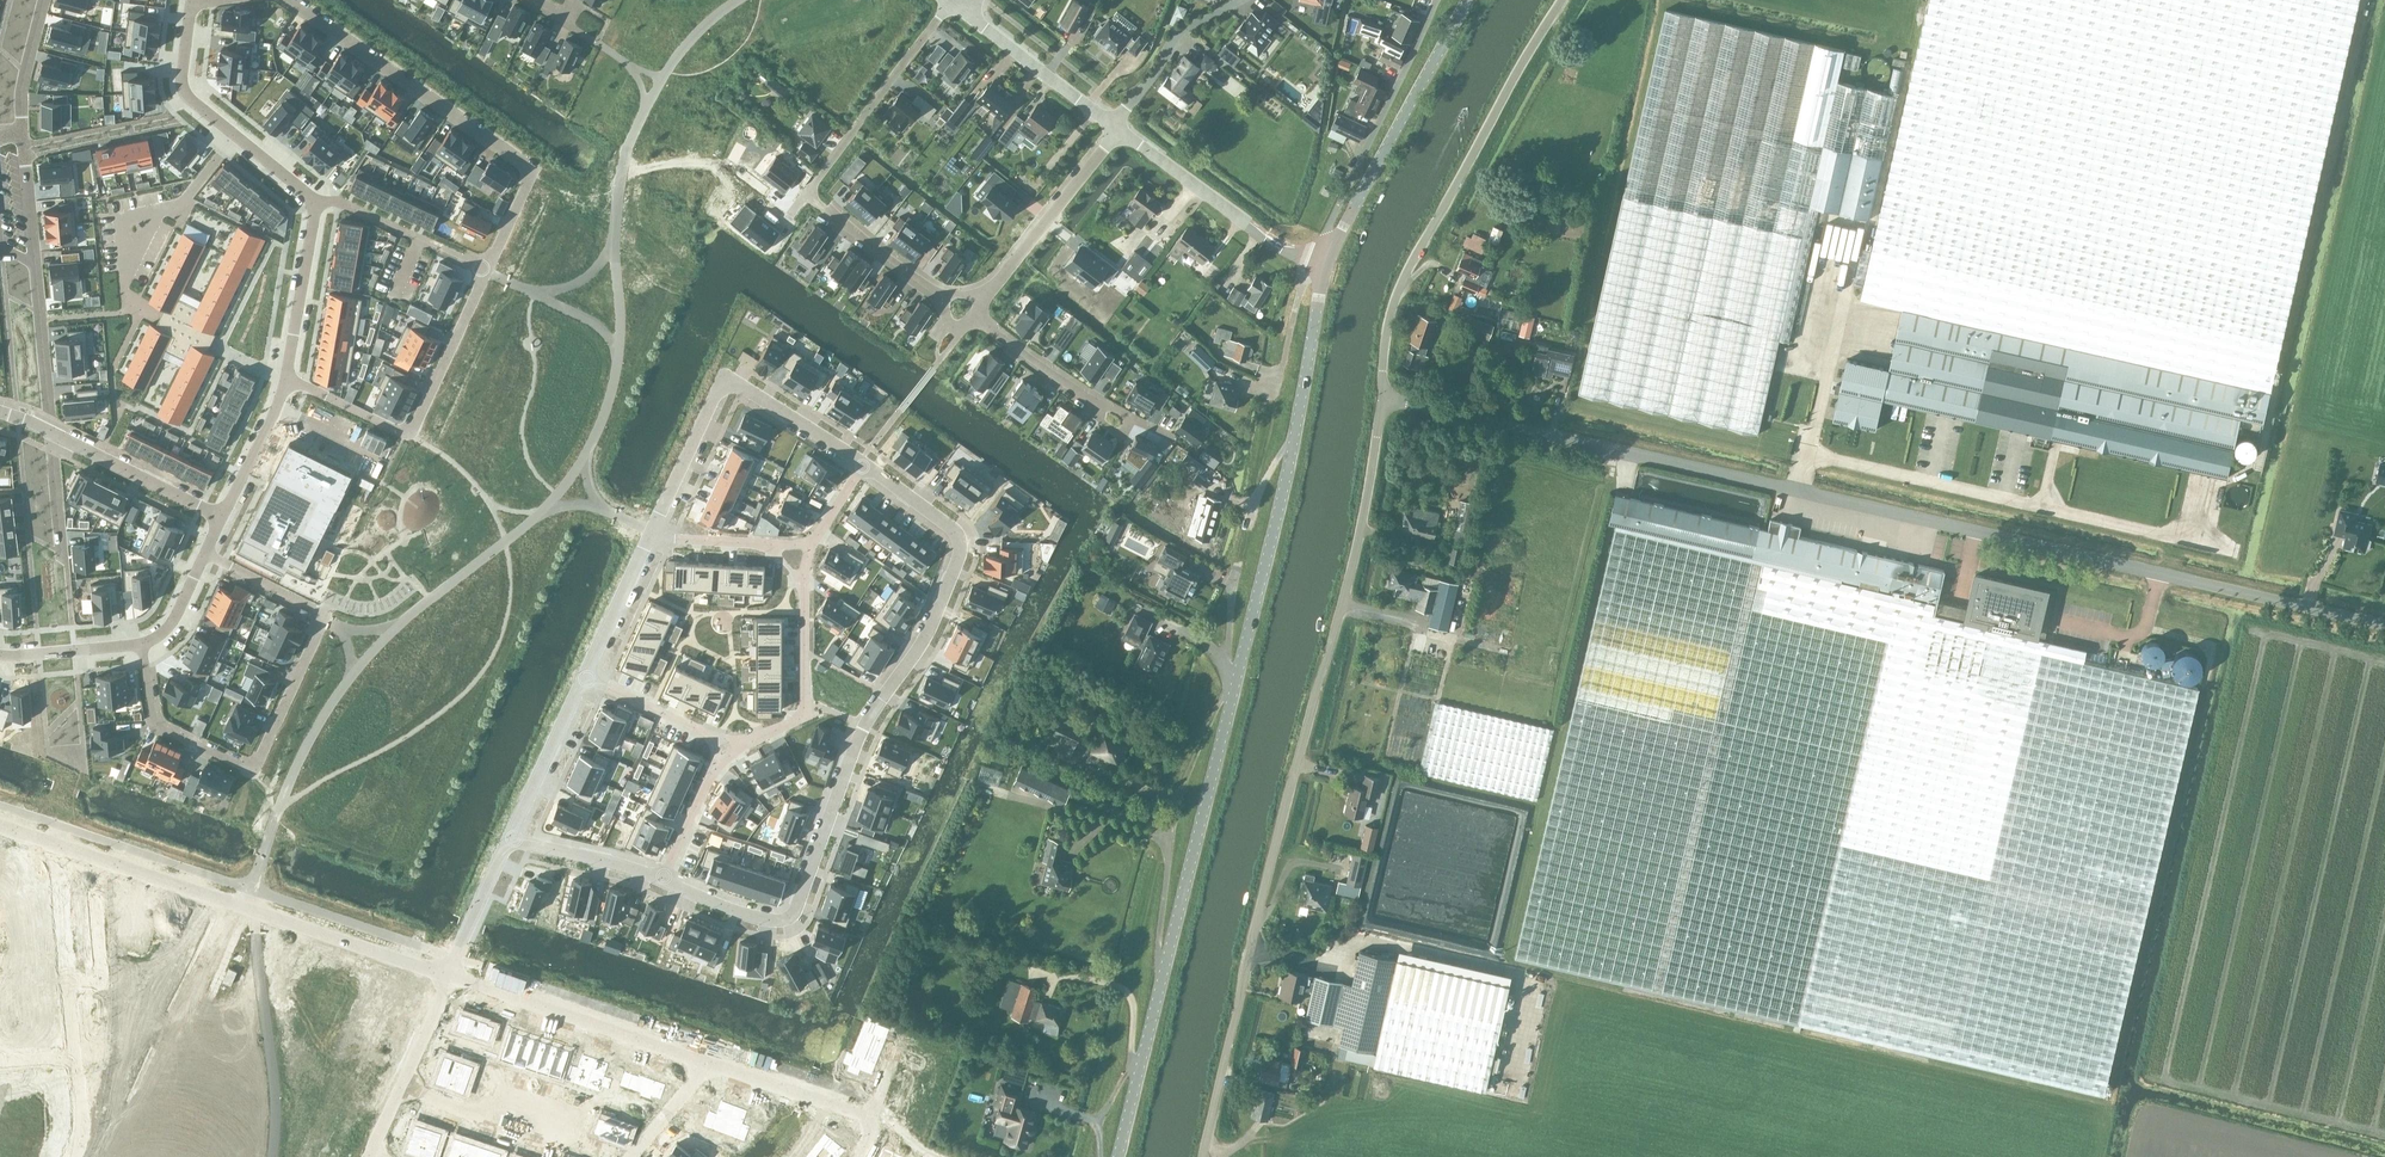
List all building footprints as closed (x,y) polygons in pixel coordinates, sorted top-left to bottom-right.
[(53,4),(86,12),(90,0),(54,0),(53,4)] [(478,0),(453,0),(448,10),(455,14),(454,16),(466,22),(467,20),(478,0)] [(467,20),(486,30),(493,16),(487,13),(494,0),(478,0),(467,20)] [(1061,21),(1076,30),(1084,16),(1091,19),(1098,6),(1091,2),(1088,7),(1075,0),(1072,0),(1061,21)] [(1318,0),(1317,3),(1313,23),(1326,26),(1331,2),(1332,0),(1317,0),(1318,0)] [(2059,408),(2235,448),(2241,419),(2264,423),(2360,0),(1929,0),(1862,299),(1922,313),(1909,373),(1848,359),(1842,385),(1837,384),(1835,393),(1840,394),(1834,420),(1877,430),(1884,400),(2052,438),(2059,408)] [(438,5),(435,11),(442,15),(445,9),(438,5)] [(517,36),(529,13),(515,5),(507,19),(499,14),(488,36),(494,39),(497,40),(503,29),(517,36)] [(104,7),(101,26),(110,29),(113,9),(104,7)] [(222,15),(221,24),(223,24),(223,28),(237,30),(236,39),(238,40),(254,41),(255,41),(256,31),(249,30),(251,11),(234,9),(234,12),(225,11),(224,15),(222,15)] [(128,10),(126,32),(157,35),(159,21),(143,19),(144,12),(128,10)] [(1666,10),(1580,393),(1760,434),(1781,339),(1790,342),(1820,208),(1871,219),(1899,95),(1839,82),(1846,50),(1666,10)] [(1100,24),(1093,33),(1095,34),(1094,36),(1103,43),(1102,44),(1103,44),(1104,43),(1107,46),(1107,47),(1107,48),(1108,47),(1117,54),(1125,44),(1129,47),(1128,49),(1135,54),(1146,40),(1139,35),(1135,40),(1130,36),(1131,35),(1130,35),(1137,26),(1117,11),(1110,19),(1108,18),(1102,26),(1100,24)] [(1266,12),(1261,19),(1252,12),(1236,32),(1256,48),(1270,32),(1278,22),(1266,12)] [(1402,13),(1393,35),(1399,37),(1399,38),(1410,42),(1419,21),(1402,13)] [(1356,32),(1355,33),(1372,38),(1370,41),(1384,48),(1379,59),(1393,65),(1397,67),(1403,55),(1402,55),(1407,46),(1382,34),(1386,26),(1360,18),(1356,32)] [(51,25),(47,41),(55,43),(54,46),(65,49),(65,46),(80,50),(86,26),(71,22),(69,30),(51,25)] [(536,22),(521,50),(536,57),(535,59),(542,63),(550,48),(543,45),(551,28),(536,22)] [(287,33),(278,46),(295,58),(313,33),(302,25),(293,37),(287,33)] [(101,30),(99,41),(107,42),(109,32),(101,30)] [(126,32),(123,53),(139,55),(139,48),(155,49),(157,35),(126,32)] [(313,33),(295,58),(313,71),(322,58),(316,54),(325,41),(313,33)] [(488,36),(485,42),(491,45),(494,39),(488,36)] [(552,51),(545,67),(553,70),(555,65),(570,72),(581,46),(566,39),(559,55),(552,51)] [(221,50),(220,64),(251,68),(253,46),(238,44),(237,52),(221,50)] [(326,61),(318,74),(335,86),(353,60),(342,52),(333,65),(326,61)] [(937,67),(944,73),(942,75),(954,85),(957,81),(959,82),(974,63),(972,61),(974,60),(966,54),(965,56),(960,52),(955,58),(948,52),(937,67)] [(1197,62),(1206,69),(1213,60),(1204,54),(1197,62)] [(1184,56),(1159,89),(1161,90),(1181,106),(1183,107),(1184,106),(1189,110),(1196,100),(1191,96),(1193,93),(1185,87),(1196,73),(1200,68),(1186,57),(1184,56)] [(1338,59),(1337,66),(1348,70),(1351,63),(1339,58),(1338,59)] [(1872,87),(1873,87),(1875,88),(1879,88),(1882,87),(1885,85),(1887,84),(1890,80),(1892,76),(1892,72),(1891,67),(1889,65),(1887,63),(1885,61),(1882,60),(1879,59),(1876,59),(1872,60),(1869,62),(1867,63),(1865,66),(1864,68),(1863,72),(1863,75),(1864,78),(1865,81),(1867,83),(1870,86),(1872,87)] [(41,62),(37,78),(45,80),(45,83),(55,86),(56,83),(70,87),(76,64),(61,60),(59,67),(41,62)] [(353,60),(335,86),(353,98),(362,85),(356,81),(365,68),(353,60)] [(220,64),(218,78),(234,80),(233,87),(248,89),(251,68),(220,64)] [(543,68),(539,74),(545,77),(549,71),(543,68)] [(1354,91),(1362,95),(1379,103),(1381,99),(1382,99),(1385,93),(1384,92),(1385,90),(1373,84),(1377,76),(1360,68),(1353,83),(1357,85),(1354,91)] [(303,89),(308,82),(314,74),(306,69),(296,84),(303,89)] [(137,71),(121,72),(123,94),(154,92),(153,77),(137,78),(137,71)] [(314,74),(308,82),(303,89),(311,95),(316,87),(321,79),(314,74)] [(771,77),(766,82),(771,86),(776,80),(771,77)] [(366,89),(358,102),(375,114),(393,88),(381,80),(372,93),(366,89)] [(982,103),(989,109),(1005,88),(995,80),(988,87),(987,86),(983,92),(981,90),(971,102),(975,106),(982,103)] [(784,87),(780,93),(785,97),(790,92),(784,87)] [(393,88),(375,114),(393,126),(402,113),(396,109),(405,96),(393,88)] [(1005,88),(989,109),(996,114),(995,122),(999,125),(993,132),(994,133),(1010,113),(1007,111),(1011,106),(1010,105),(1016,97),(1005,88)] [(738,91),(737,94),(739,97),(742,98),(745,96),(745,93),(744,90),(741,90),(738,91)] [(154,92),(123,94),(124,115),(139,114),(139,107),(155,106),(154,92)] [(898,97),(890,107),(897,112),(891,121),(894,124),(893,125),(900,131),(901,129),(902,130),(909,122),(910,122),(919,111),(928,118),(936,109),(918,94),(912,102),(901,93),(900,94),(902,96),(899,99),(898,97)] [(53,102),(41,102),(41,127),(60,127),(60,103),(67,103),(67,94),(53,95),(53,102)] [(1379,103),(1362,95),(1358,102),(1351,99),(1345,111),(1357,117),(1360,110),(1372,116),(1373,114),(1374,115),(1378,108),(1377,108),(1379,103)] [(270,117),(265,124),(277,134),(289,119),(301,129),(311,117),(286,97),(277,109),(274,107),(268,115),(270,117)] [(970,112),(975,106),(971,102),(965,98),(952,113),(949,117),(958,125),(968,113),(970,112)] [(343,107),(338,114),(343,117),(349,108),(344,105),(343,107)] [(1037,105),(1025,121),(1018,116),(1000,141),(1007,146),(1019,129),(1036,142),(1054,118),(1037,105)] [(404,120),(395,133),(415,146),(424,134),(426,136),(432,127),(430,125),(434,118),(421,109),(410,124),(404,120)] [(946,121),(949,117),(952,113),(947,109),(940,117),(946,121)] [(1311,110),(1304,119),(1310,124),(1317,115),(1311,110)] [(354,115),(348,111),(344,117),(352,123),(357,117),(354,115)] [(1347,136),(1359,142),(1367,127),(1339,113),(1331,128),(1347,136)] [(817,147),(831,128),(812,115),(798,133),(807,139),(798,151),(811,161),(818,152),(814,150),(816,147),(817,147)] [(312,119),(301,132),(307,137),(317,125),(317,124),(312,119)] [(313,141),(303,154),(314,163),(333,138),(317,125),(307,137),(313,141)] [(943,126),(939,130),(948,137),(951,132),(943,126)] [(1331,128),(1328,136),(1343,143),(1347,136),(1331,128)] [(436,137),(428,150),(445,162),(463,137),(451,129),(442,142),(436,137)] [(972,153),(981,160),(996,141),(987,133),(972,153)] [(175,147),(167,156),(180,167),(184,162),(190,167),(200,155),(194,150),(197,147),(192,143),(193,142),(185,135),(181,140),(179,138),(173,146),(175,147)] [(463,137),(445,162),(463,175),(472,162),(466,158),(475,145),(463,137)] [(333,138),(314,163),(325,171),(335,159),(340,164),(350,152),(333,138)] [(147,139),(134,141),(140,169),(153,166),(147,139)] [(134,141),(121,144),(126,166),(125,166),(126,172),(140,169),(134,141)] [(1328,150),(1334,152),(1337,145),(1331,143),(1328,150)] [(121,144),(108,147),(113,169),(114,169),(125,166),(126,166),(121,144)] [(108,147),(95,149),(101,177),(115,174),(114,169),(113,169),(108,147)] [(774,155),(760,174),(782,192),(797,174),(774,155)] [(476,164),(468,178),(481,187),(486,179),(503,190),(504,188),(506,190),(514,178),(511,177),(512,175),(490,161),(484,170),(476,164)] [(72,163),(39,166),(40,182),(59,181),(60,196),(75,195),(72,163)] [(225,163),(210,182),(221,191),(223,189),(222,188),(236,172),(225,163)] [(354,181),(350,190),(361,196),(369,179),(370,179),(373,174),(360,168),(358,173),(354,181)] [(855,175),(848,169),(841,177),(849,183),(855,175)] [(236,172),(222,188),(223,189),(233,197),(234,195),(234,194),(246,180),(236,172)] [(1002,215),(1006,219),(1011,213),(1012,215),(1019,206),(1004,194),(1012,185),(996,172),(987,183),(993,187),(982,199),(989,205),(989,206),(1001,216),(1002,215)] [(369,179),(361,196),(373,201),(381,185),(370,179),(369,179)] [(855,193),(847,203),(857,212),(874,193),(858,179),(850,188),(855,193)] [(246,180),(234,194),(234,195),(244,203),(256,188),(246,180)] [(460,186),(455,183),(451,190),(456,192),(460,186)] [(381,185),(373,201),(385,207),(393,190),(392,190),(381,185)] [(1322,193),(1328,196),(1332,189),(1326,186),(1322,193)] [(256,188),(244,203),(254,211),(266,196),(256,188)] [(393,190),(385,207),(397,213),(406,193),(405,193),(394,188),(392,190),(393,190)] [(874,193),(857,212),(868,222),(877,212),(882,217),(894,203),(877,188),(874,193)] [(1151,215),(1152,216),(1154,213),(1155,214),(1157,214),(1160,214),(1162,212),(1163,211),(1163,208),(1163,206),(1162,204),(1160,203),(1161,203),(1141,188),(1130,202),(1136,206),(1128,217),(1142,228),(1151,215)] [(406,193),(397,213),(408,218),(419,196),(406,190),(405,193),(406,193)] [(266,196),(254,211),(264,219),(276,204),(266,196)] [(419,196),(408,218),(420,224),(431,202),(419,196)] [(465,200),(454,222),(468,228),(466,231),(476,236),(477,233),(485,237),(492,222),(475,214),(479,207),(465,200)] [(59,210),(43,212),(45,226),(76,223),(74,202),(58,203),(59,210)] [(431,202),(420,224),(432,229),(442,207),(431,202)] [(276,204),(264,219),(275,227),(286,213),(276,204)] [(741,205),(728,224),(754,242),(756,240),(767,247),(778,231),(741,205)] [(898,231),(891,241),(902,249),(920,224),(909,216),(906,221),(900,216),(893,226),(898,231)] [(341,220),(339,233),(368,238),(371,225),(341,220)] [(76,223),(45,226),(46,240),(62,239),(62,246),(78,245),(76,223)] [(440,223),(436,231),(452,238),(455,230),(440,223)] [(151,323),(123,379),(145,390),(165,350),(185,359),(158,413),(181,424),(195,394),(215,355),(204,350),(213,333),(261,238),(261,237),(239,226),(199,307),(179,297),(210,235),(188,224),(150,301),(166,310),(158,327),(151,323)] [(920,224),(902,249),(912,257),(914,258),(921,248),(927,252),(938,238),(920,224)] [(815,225),(797,250),(816,263),(826,248),(820,244),(827,233),(816,225),(815,225)] [(1184,248),(1203,262),(1214,247),(1188,227),(1180,236),(1180,237),(1169,251),(1177,257),(1184,248)] [(339,233),(336,246),(366,251),(368,238),(339,233)] [(1487,239),(1473,233),(1472,237),(1467,235),(1464,244),(1482,252),(1487,239)] [(336,246),(334,259),(364,264),(366,251),(336,246)] [(947,261),(939,272),(940,272),(952,280),(961,267),(964,270),(969,264),(965,261),(966,260),(948,247),(941,257),(947,261)] [(835,256),(828,266),(833,270),(830,275),(843,283),(846,279),(860,258),(848,249),(840,260),(835,256)] [(1077,249),(1067,263),(1077,272),(1079,269),(1087,277),(1086,278),(1094,284),(1102,274),(1112,282),(1121,270),(1094,250),(1088,258),(1077,249)] [(1135,251),(1121,268),(1139,281),(1152,264),(1135,251)] [(62,262),(49,264),(51,282),(53,282),(53,281),(77,279),(77,278),(75,262),(79,262),(78,252),(61,254),(62,262)] [(1464,253),(1457,269),(1466,273),(1460,287),(1475,293),(1479,285),(1479,284),(1485,269),(1487,265),(1481,263),(1482,261),(1464,253)] [(860,258),(846,279),(863,290),(870,280),(864,276),(872,265),(860,258)] [(334,259),(332,271),(361,277),(364,264),(334,259)] [(441,272),(430,297),(436,301),(435,304),(445,309),(452,294),(456,296),(463,281),(452,276),(456,269),(440,261),(436,270),(441,272)] [(332,271),(329,285),(359,290),(361,277),(332,271)] [(866,299),(878,308),(882,303),(888,307),(895,297),(889,293),(896,282),(884,274),(866,299)] [(1227,297),(1238,304),(1240,302),(1254,310),(1258,305),(1259,305),(1271,286),(1255,276),(1247,289),(1253,292),(1249,299),(1244,296),(1245,293),(1234,287),(1227,297)] [(77,279),(53,281),(53,282),(55,298),(82,295),(81,278),(77,278),(77,279)] [(1141,281),(1136,288),(1142,294),(1148,287),(1141,281)] [(1483,297),(1487,289),(1485,288),(1479,285),(1475,293),(1483,297)] [(330,293),(327,311),(360,316),(363,299),(330,293)] [(1463,302),(1461,301),(1462,298),(1454,295),(1450,305),(1448,310),(1456,313),(1457,311),(1460,305),(1462,306),(1463,302)] [(907,308),(900,318),(918,331),(919,329),(922,332),(927,325),(923,323),(932,310),(920,301),(912,312),(907,308)] [(1031,336),(1038,326),(1040,328),(1041,329),(1050,317),(1046,314),(1047,313),(1030,301),(1027,305),(1026,305),(1025,307),(1026,307),(1020,315),(1023,317),(1017,326),(1031,336)] [(413,303),(409,312),(419,317),(423,309),(413,303)] [(327,311),(324,328),(357,334),(360,316),(327,311)] [(1427,351),(1437,322),(1419,316),(1410,341),(1414,343),(1410,350),(1408,349),(1403,364),(1423,371),(1430,352),(1427,351)] [(1524,316),(1519,337),(1528,339),(1529,337),(1532,324),(1533,319),(1524,316)] [(1472,317),(1466,332),(1463,340),(1470,342),(1473,335),(1488,340),(1494,326),(1472,317)] [(406,325),(400,338),(432,354),(438,340),(426,334),(429,326),(415,319),(412,327),(406,325)] [(1052,344),(1062,351),(1074,333),(1065,326),(1052,344)] [(1220,337),(1229,339),(1231,331),(1216,327),(1212,340),(1219,342),(1220,337)] [(324,328),(321,345),(354,351),(357,334),(324,328)] [(68,340),(54,341),(56,356),(88,353),(95,352),(93,331),(86,331),(86,330),(67,331),(68,340)] [(757,365),(755,367),(767,375),(787,344),(773,335),(756,365),(757,365)] [(790,335),(787,339),(793,343),(796,339),(790,335)] [(400,338),(393,351),(399,354),(395,362),(409,368),(413,361),(425,367),(432,354),(400,338)] [(1250,345),(1229,339),(1224,354),(1246,361),(1248,355),(1250,356),(1251,355),(1253,350),(1252,348),(1250,347),(1250,345)] [(321,345),(318,362),(350,368),(354,351),(321,345)] [(1114,357),(1097,345),(1079,370),(1096,382),(1103,372),(1113,379),(1121,367),(1111,360),(1114,357)] [(1198,345),(1189,354),(1207,371),(1215,361),(1198,345)] [(1534,364),(1533,369),(1534,369),(1535,370),(1534,373),(1553,377),(1553,374),(1554,371),(1569,374),(1574,356),(1549,351),(1548,350),(1549,347),(1537,345),(1535,355),(1536,355),(1538,355),(1536,365),(1535,364),(1534,364)] [(790,369),(783,381),(794,388),(811,361),(793,350),(783,365),(790,369)] [(996,393),(1007,378),(998,371),(1004,362),(990,352),(985,358),(983,357),(973,371),(975,372),(971,379),(985,389),(987,386),(996,393)] [(88,353),(56,356),(57,372),(71,371),(72,379),(87,378),(86,369),(89,369),(88,353)] [(811,361),(794,388),(795,389),(795,388),(806,395),(813,384),(820,388),(830,373),(811,361)] [(318,362),(315,379),(347,385),(350,368),(318,362)] [(386,373),(379,387),(381,388),(382,388),(411,402),(418,388),(405,382),(409,375),(394,368),(391,375),(386,373)] [(238,369),(232,381),(251,391),(257,379),(238,369)] [(1016,397),(1009,406),(1024,418),(1032,408),(1033,409),(1037,403),(1041,406),(1050,394),(1038,385),(1036,389),(1023,379),(1012,393),(1016,397)] [(1236,399),(1239,387),(1212,380),(1216,381),(1210,403),(1205,402),(1235,410),(1238,399),(1236,399)] [(232,381),(226,393),(245,402),(251,391),(232,381)] [(835,381),(827,394),(834,398),(827,410),(838,417),(855,390),(853,392),(835,381)] [(1126,398),(1140,407),(1151,413),(1155,406),(1161,410),(1170,395),(1164,391),(1161,396),(1136,381),(1126,398)] [(353,402),(359,389),(351,385),(345,398),(353,402)] [(378,402),(374,410),(388,417),(392,409),(405,416),(411,402),(382,388),(381,388),(375,401),(378,402)] [(77,399),(63,401),(65,418),(97,415),(95,399),(98,398),(97,389),(76,391),(77,399)] [(855,390),(838,417),(850,424),(857,413),(864,417),(874,402),(855,390)] [(226,393),(220,405),(223,406),(240,414),(245,402),(226,393)] [(1048,412),(1040,423),(1051,431),(1051,430),(1068,442),(1074,434),(1072,433),(1082,418),(1070,410),(1069,411),(1061,405),(1053,416),(1048,412)] [(1168,411),(1176,418),(1181,411),(1173,405),(1168,411)] [(223,406),(217,417),(234,426),(240,414),(223,406)] [(1184,414),(1175,428),(1196,443),(1206,429),(1200,425),(1205,417),(1190,407),(1185,415),(1184,414)] [(745,414),(737,431),(751,438),(747,445),(760,451),(772,426),(745,414)] [(217,417),(211,429),(228,437),(234,426),(217,417)] [(133,428),(123,447),(135,453),(145,434),(133,428)] [(211,429),(206,441),(222,449),(228,437),(211,429)] [(898,450),(893,457),(905,466),(920,446),(908,438),(909,436),(903,431),(894,443),(900,447),(898,450)] [(1076,440),(1063,459),(1072,465),(1081,453),(1084,455),(1086,452),(1102,463),(1114,447),(1092,432),(1083,445),(1076,440)] [(145,434),(135,453),(147,459),(155,442),(156,443),(157,440),(145,434)] [(1151,460),(1159,446),(1152,442),(1152,443),(1144,438),(1138,435),(1133,444),(1132,443),(1125,458),(1139,469),(1133,476),(1143,484),(1157,465),(1151,460)] [(2237,447),(2236,448),(2237,449),(2237,451),(2237,452),(2238,453),(2239,455),(2240,456),(2241,457),(2242,458),(2243,458),(2245,459),(2246,459),(2247,459),(2249,459),(2250,459),(2252,458),(2253,458),(2254,457),(2255,456),(2256,455),(2257,453),(2258,452),(2258,451),(2258,449),(2258,448),(2258,447),(2258,445),(2258,444),(2257,443),(2256,441),(2255,440),(2254,439),(2253,438),(2252,438),(2250,437),(2249,437),(2247,437),(2246,437),(2245,437),(2243,438),(2242,438),(2241,439),(2240,440),(2239,441),(2238,443),(2237,444),(2237,445),(2237,447)] [(155,442),(147,459),(158,465),(167,448),(156,443),(155,442)] [(290,443),(236,551),(283,575),(285,569),(301,577),(352,474),(331,463),(310,453),(306,451),(290,443)] [(1062,443),(1059,447),(1065,451),(1068,447),(1062,443)] [(920,446),(905,466),(918,475),(925,465),(931,469),(939,458),(933,453),(931,455),(920,446)] [(733,447),(727,460),(753,472),(759,459),(733,447)] [(810,447),(807,452),(813,456),(816,451),(810,447)] [(167,448),(158,465),(170,470),(178,454),(167,448)] [(178,454),(170,470),(182,476),(190,460),(189,459),(178,454)] [(813,456),(801,476),(815,485),(820,478),(834,487),(841,475),(839,473),(840,472),(813,456)] [(190,460),(182,476),(193,482),(202,465),(202,466),(203,463),(191,457),(189,459),(190,460)] [(727,460),(720,474),(747,487),(753,472),(727,460)] [(952,479),(944,490),(956,499),(975,473),(963,464),(961,466),(955,462),(946,474),(952,479)] [(202,465),(193,482),(205,488),(214,471),(202,466),(202,465)] [(799,465),(796,471),(802,475),(805,468),(799,465)] [(74,481),(68,494),(81,500),(92,478),(78,472),(77,474),(75,473),(72,480),(74,481)] [(975,473),(956,499),(957,499),(968,507),(976,496),(983,501),(994,487),(975,473)] [(720,474),(714,488),(735,498),(741,485),(746,488),(747,487),(720,474)] [(1192,480),(1204,489),(1208,482),(1196,474),(1192,480)] [(359,484),(372,491),(375,484),(362,477),(362,478),(359,484)] [(81,500),(78,505),(89,510),(102,484),(92,478),(81,500)] [(770,481),(767,488),(773,491),(776,485),(770,481)] [(102,484),(89,510),(99,516),(112,489),(102,484)] [(2248,496),(2248,492),(2247,489),(2245,488),(2242,486),(2238,484),(2234,485),(2232,486),(2230,488),(2227,491),(2226,495),(2227,499),(2228,502),(2230,503),(2232,505),(2237,507),(2241,506),(2243,505),(2245,503),(2247,500),(2248,496)] [(714,488),(707,503),(734,515),(734,514),(729,511),(735,498),(714,488)] [(112,489),(99,516),(120,526),(128,510),(121,506),(126,495),(112,489)] [(998,513),(988,526),(999,534),(1001,532),(1002,533),(1024,504),(1005,489),(992,508),(998,513)] [(789,492),(776,516),(803,530),(812,512),(798,506),(802,498),(789,492)] [(1798,536),(1800,526),(1771,519),(1768,529),(1615,494),(1609,524),(1841,577),(1937,597),(1943,570),(1798,536)] [(0,498),(0,513),(12,511),(10,496),(0,498)] [(1193,512),(1187,533),(1208,540),(1220,500),(1207,496),(1205,504),(1197,501),(1193,512)] [(862,498),(846,519),(861,530),(877,509),(862,498)] [(1460,499),(1455,528),(1466,531),(1472,502),(1460,499)] [(757,500),(754,507),(760,510),(763,503),(757,500)] [(707,503),(701,516),(727,529),(734,515),(707,503)] [(754,507),(751,513),(757,517),(760,510),(754,507)] [(1405,514),(1401,532),(1433,538),(1435,527),(1438,513),(1415,508),(1414,516),(1405,514)] [(877,509),(861,530),(876,541),(891,520),(877,509)] [(2358,514),(2341,510),(2335,533),(2347,536),(2344,547),(2365,552),(2366,548),(2370,547),(2371,541),(2369,538),(2372,524),(2357,521),(2358,514)] [(0,513),(0,525),(13,523),(12,511),(0,513)] [(155,517),(149,530),(178,544),(184,531),(172,525),(175,518),(161,511),(157,519),(155,517)] [(753,533),(753,534),(778,535),(779,529),(767,520),(761,517),(753,533)] [(1059,520),(1050,537),(1055,539),(1057,541),(1067,522),(1060,518),(1059,520)] [(891,520),(876,541),(890,552),(906,530),(891,520)] [(15,535),(13,523),(0,525),(0,537),(15,535)] [(1995,629),(1971,623),(1940,616),(1943,602),(1936,600),(1937,597),(1841,577),(1609,524),(1562,725),(1553,764),(1551,764),(1529,858),(1506,956),(1562,969),(2103,1095),(2198,688),(2083,661),(2086,650),(2034,638),(1995,629)] [(1112,525),(1109,530),(1118,534),(1120,530),(1112,525)] [(1455,528),(1453,539),(1463,542),(1466,531),(1455,528)] [(149,530),(139,551),(156,559),(160,551),(172,557),(178,544),(149,530)] [(906,530),(890,552),(891,552),(893,550),(906,560),(905,562),(921,541),(906,530)] [(1152,531),(1149,539),(1162,546),(1166,538),(1152,531)] [(117,534),(108,535),(109,542),(118,541),(117,534)] [(0,537),(0,552),(17,550),(15,535),(0,537)] [(85,544),(73,545),(75,569),(94,567),(92,543),(99,543),(98,535),(84,536),(85,544)] [(849,535),(845,541),(851,545),(855,539),(849,535)] [(855,539),(851,545),(857,549),(861,543),(855,539)] [(921,541),(905,562),(920,574),(936,552),(921,541)] [(1180,569),(1182,563),(1185,556),(1165,545),(1157,561),(1170,567),(1159,587),(1186,601),(1190,592),(1193,593),(1197,586),(1194,585),(1199,575),(1183,566),(1181,570),(1180,569)] [(1446,561),(1460,564),(1464,549),(1450,546),(1446,561)] [(327,548),(320,561),(329,566),(336,553),(327,548)] [(871,548),(868,552),(874,556),(877,552),(871,548)] [(984,556),(984,570),(986,570),(986,571),(1023,573),(1024,549),(1001,548),(1001,556),(984,556)] [(830,549),(820,565),(850,584),(864,560),(847,549),(842,557),(830,549)] [(666,571),(664,589),(688,591),(691,591),(693,562),(674,561),(674,571),(666,571)] [(693,562),(691,591),(692,591),(692,588),(709,589),(709,592),(711,563),(693,562)] [(711,563),(709,592),(724,593),(727,593),(729,564),(711,563)] [(729,564),(727,593),(730,593),(745,594),(747,566),(729,564)] [(747,566),(745,594),(746,594),(746,591),(772,593),(773,577),(764,577),(765,567),(747,566)] [(150,567),(124,569),(126,590),(134,590),(136,603),(153,602),(150,567)] [(882,567),(879,572),(884,576),(887,570),(882,567)] [(900,569),(897,573),(903,577),(908,571),(901,567),(900,569)] [(1392,568),(1388,588),(1395,590),(1394,596),(1408,600),(1417,602),(1416,609),(1432,613),(1436,593),(1439,580),(1423,576),(1421,584),(1417,583),(1419,575),(1392,568)] [(1943,602),(1940,616),(1971,623),(1995,629),(2034,638),(2035,634),(2045,637),(2055,591),(2016,582),(2015,584),(1976,575),(1968,608),(1943,602)] [(116,582),(91,585),(94,619),(111,618),(109,604),(118,603),(116,582)] [(894,589),(886,600),(912,618),(920,606),(909,599),(913,592),(901,583),(896,590),(894,589)] [(972,586),(965,604),(993,615),(1000,598),(1005,600),(1008,591),(989,584),(986,591),(972,586)] [(220,587),(213,600),(240,612),(246,600),(251,602),(255,594),(236,585),(232,592),(220,587)] [(0,587),(0,608),(2,608),(3,621),(20,620),(18,586),(0,587)] [(1455,598),(1436,593),(1432,613),(1428,627),(1447,631),(1455,598)] [(1111,612),(1115,603),(1102,597),(1098,606),(1111,612)] [(827,598),(816,614),(841,631),(852,615),(856,618),(861,610),(844,599),(840,606),(827,598)] [(213,600),(207,614),(220,619),(216,627),(231,634),(234,626),(237,627),(243,613),(240,612),(213,600)] [(886,600),(874,618),(889,628),(893,621),(905,629),(912,618),(886,600)] [(651,601),(643,618),(667,629),(674,612),(651,601)] [(280,610),(270,631),(297,644),(297,643),(299,644),(305,631),(290,624),(294,616),(280,610)] [(1135,612),(1125,632),(1146,642),(1143,648),(1135,664),(1156,675),(1172,643),(1150,633),(1149,634),(1147,633),(1153,621),(1135,612)] [(643,618),(636,634),(659,645),(667,629),(643,618)] [(782,619),(754,618),(754,634),(754,637),(782,637),(782,619)] [(958,624),(951,638),(979,652),(990,631),(974,622),(970,630),(958,624)] [(859,642),(859,643),(886,660),(893,648),(882,641),(886,634),(873,626),(868,634),(871,635),(864,645),(859,642)] [(671,627),(668,633),(673,635),(676,629),(671,627)] [(676,629),(673,635),(678,638),(681,632),(676,629)] [(196,633),(190,647),(217,659),(227,638),(212,631),(209,639),(196,633)] [(270,631),(260,653),(274,659),(278,651),(291,657),(297,644),(270,631)] [(636,634),(628,650),(652,661),(659,645),(636,634)] [(782,637),(754,637),(754,638),(757,638),(757,655),(782,655),(782,637)] [(951,638),(944,651),(956,657),(953,665),(966,671),(970,664),(973,665),(979,652),(951,638)] [(2163,657),(2163,656),(2163,654),(2164,653),(2164,651),(2163,650),(2163,649),(2163,647),(2162,646),(2161,645),(2160,644),(2159,643),(2158,642),(2156,642),(2155,641),(2153,641),(2152,641),(2151,641),(2149,641),(2148,642),(2146,643),(2145,643),(2144,644),(2143,645),(2143,647),(2142,648),(2141,649),(2141,651),(2141,652),(2141,654),(2141,655),(2142,656),(2142,658),(2143,659),(2144,660),(2145,661),(2146,662),(2147,662),(2149,663),(2150,663),(2151,664),(2153,664),(2154,663),(2156,663),(2157,663),(2158,662),(2159,661),(2163,676),(2174,674),(2175,675),(2176,677),(2177,678),(2178,679),(2180,680),(2181,680),(2183,681),(2185,681),(2186,681),(2188,681),(2190,681),(2191,680),(2193,680),(2194,679),(2196,678),(2197,677),(2198,675),(2199,674),(2200,673),(2200,671),(2201,670),(2201,668),(2201,666),(2201,665),(2201,663),(2200,661),(2200,660),(2199,658),(2198,657),(2197,656),(2196,654),(2194,654),(2193,653),(2191,652),(2190,652),(2188,651),(2186,651),(2185,651),(2183,652),(2181,652),(2180,653),(2178,654),(2177,655),(2176,656),(2175,657),(2174,658),(2160,661),(2161,660),(2162,659),(2162,658),(2163,657)] [(859,643),(848,662),(863,671),(868,664),(879,671),(886,660),(859,643)] [(190,647),(184,660),(196,667),(193,674),(207,681),(211,673),(216,675),(222,661),(217,659),(190,647)] [(628,650),(620,667),(644,678),(652,661),(628,650)] [(828,651),(824,656),(830,660),(833,655),(828,651)] [(782,655),(757,655),(757,673),(782,673),(782,655)] [(656,659),(653,665),(658,668),(661,662),(656,659)] [(696,659),(693,665),(699,667),(702,662),(696,659)] [(250,661),(244,674),(255,678),(247,695),(264,703),(267,698),(269,699),(274,687),(272,686),(274,681),(268,678),(271,671),(250,661)] [(661,662),(658,668),(663,670),(666,664),(661,662)] [(693,665),(691,670),(697,673),(699,667),(693,665)] [(676,666),(665,689),(682,697),(693,674),(676,666)] [(127,673),(112,674),(114,704),(138,702),(136,686),(128,687),(127,673)] [(757,690),(754,690),(754,691),(782,691),(782,673),(757,673),(757,690)] [(112,674),(97,676),(99,705),(114,704),(112,674)] [(693,674),(682,697),(698,705),(709,681),(693,674)] [(927,677),(919,694),(949,708),(960,683),(944,675),(941,683),(927,677)] [(169,678),(163,691),(165,692),(165,694),(192,706),(202,684),(187,678),(184,685),(169,678)] [(709,681),(698,705),(715,712),(719,703),(727,707),(733,693),(709,681)] [(214,686),(208,697),(218,701),(223,690),(214,686)] [(227,687),(224,694),(234,699),(241,702),(244,695),(237,692),(227,687)] [(782,691),(754,691),(754,709),(757,709),(756,718),(772,718),(772,709),(782,709),(782,691)] [(0,705),(0,727),(3,728),(5,721),(30,720),(28,692),(11,694),(11,709),(8,709),(9,707),(0,705)] [(1091,702),(1090,705),(1091,708),(1094,710),(1097,709),(1098,706),(1097,703),(1094,701),(1091,702)] [(1536,801),(1553,729),(1435,702),(1418,774),(1536,801)] [(232,716),(226,728),(229,729),(226,734),(243,741),(245,737),(251,740),(257,727),(249,723),(254,713),(238,705),(233,716),(232,716)] [(603,707),(596,721),(625,735),(632,721),(629,719),(633,712),(618,705),(615,713),(603,707)] [(96,706),(87,707),(88,722),(97,721),(96,706)] [(902,711),(896,724),(898,725),(898,726),(931,741),(941,720),(920,710),(917,718),(902,711)] [(645,725),(651,727),(654,721),(649,718),(645,725)] [(596,721),(589,736),(602,741),(598,749),(612,756),(616,748),(619,749),(625,735),(596,721)] [(1060,721),(1049,742),(1057,746),(1060,740),(1073,747),(1081,732),(1060,721)] [(817,724),(806,756),(828,764),(834,748),(825,744),(830,729),(817,724)] [(1085,761),(1099,768),(1103,760),(1119,768),(1132,740),(1101,725),(1092,744),(1093,744),(1085,761)] [(94,736),(92,736),(93,750),(95,750),(95,752),(98,751),(98,759),(111,758),(110,751),(125,749),(124,734),(110,735),(110,726),(94,727),(94,736)] [(1034,734),(1027,735),(1030,747),(1036,745),(1034,734)] [(142,749),(136,763),(157,773),(170,746),(156,739),(150,752),(142,749)] [(883,740),(875,758),(889,764),(886,771),(900,777),(910,752),(883,740)] [(673,745),(667,758),(694,771),(700,757),(673,745)] [(170,746),(157,773),(178,782),(185,768),(177,765),(183,752),(170,746)] [(775,750),(763,756),(778,786),(797,776),(788,759),(781,763),(775,750)] [(581,754),(574,768),(603,782),(610,767),(607,766),(611,758),(597,752),(593,760),(581,754)] [(763,756),(751,763),(757,775),(750,779),(759,796),(778,786),(763,756)] [(125,758),(122,764),(129,767),(132,761),(125,758)] [(667,758),(662,769),(689,781),(694,771),(667,758)] [(184,790),(183,792),(187,794),(192,797),(198,785),(224,797),(232,779),(205,766),(200,777),(192,773),(184,790)] [(1022,767),(1014,783),(1063,805),(1070,790),(1022,767)] [(574,768),(568,782),(580,788),(577,796),(591,802),(594,795),(597,796),(603,782),(574,768)] [(662,769),(658,779),(685,792),(689,781),(662,769)] [(1352,787),(1345,814),(1363,818),(1368,795),(1377,797),(1381,780),(1366,776),(1362,789),(1352,787)] [(658,779),(653,790),(680,802),(685,792),(658,779)] [(725,785),(717,796),(744,815),(756,798),(741,787),(736,793),(725,785)] [(868,789),(863,802),(890,812),(897,792),(879,785),(877,792),(868,789)] [(625,787),(622,794),(628,797),(631,790),(625,787)] [(179,788),(175,797),(184,800),(187,794),(183,792),(184,790),(179,788)] [(653,790),(647,803),(674,816),(680,802),(653,790)] [(907,790),(904,797),(911,799),(913,793),(907,790)] [(717,796),(709,808),(720,816),(716,822),(732,833),(744,815),(717,796)] [(788,807),(779,835),(797,842),(807,814),(801,812),(804,804),(790,799),(787,807),(788,807)] [(558,804),(551,819),(577,831),(586,834),(593,819),(596,812),(587,808),(574,802),(570,809),(558,804)] [(863,802),(858,816),(865,818),(862,825),(863,825),(875,830),(882,832),(890,812),(863,802)] [(612,814),(616,807),(608,804),(605,811),(606,811),(612,814)] [(640,813),(634,826),(663,839),(669,826),(657,820),(660,813),(646,806),(643,814),(640,813)] [(606,811),(602,820),(609,823),(612,814),(606,811)] [(863,825),(861,832),(873,836),(875,830),(863,825)] [(1378,828),(1366,825),(1361,846),(1373,849),(1378,828)] [(634,826),(625,846),(642,854),(645,846),(657,852),(663,839),(634,826)] [(842,862),(840,867),(842,868),(847,870),(844,876),(851,878),(853,872),(865,876),(868,868),(854,862),(857,857),(858,857),(859,854),(858,853),(862,842),(876,847),(879,838),(873,836),(861,832),(859,831),(855,844),(849,842),(842,862)] [(1042,883),(1069,890),(1072,878),(1070,878),(1074,863),(1059,859),(1063,843),(1049,839),(1043,861),(1048,863),(1042,883)] [(708,848),(702,865),(710,867),(707,879),(721,883),(728,861),(729,861),(731,855),(716,850),(708,848)] [(778,857),(777,859),(784,861),(786,854),(779,852),(778,857)] [(1348,883),(1361,886),(1368,856),(1355,853),(1348,883)] [(1,883),(9,860),(0,857),(0,882),(1,883)] [(728,861),(721,883),(732,887),(739,864),(729,861),(728,861)] [(739,864),(732,887),(742,891),(750,868),(739,864)] [(750,868),(742,891),(753,894),(761,871),(750,868)] [(761,871),(753,894),(764,898),(772,875),(761,871)] [(1306,873),(1300,899),(1298,905),(1325,912),(1331,886),(1313,881),(1315,875),(1306,873)] [(529,881),(519,907),(535,914),(545,888),(549,890),(553,881),(538,875),(535,883),(529,881)] [(772,875),(764,898),(778,902),(786,880),(772,875)] [(573,879),(567,908),(581,911),(581,914),(594,917),(599,897),(589,895),(592,883),(573,879)] [(831,884),(826,896),(854,906),(854,905),(862,908),(869,890),(860,887),(861,886),(847,881),(844,888),(831,884)] [(1336,892),(1358,897),(1361,886),(1338,881),(1336,892)] [(609,888),(603,915),(619,919),(619,920),(632,925),(638,910),(624,905),(625,901),(624,901),(626,895),(626,892),(619,891),(609,888)] [(826,896),(822,909),(835,914),(832,922),(846,927),(854,906),(826,896)] [(649,903),(639,926),(653,933),(652,936),(660,939),(666,926),(658,923),(664,910),(649,903)] [(670,931),(665,945),(668,947),(676,950),(679,944),(694,950),(705,925),(688,918),(681,936),(674,933),(670,931)] [(705,925),(694,950),(710,957),(707,963),(715,966),(721,953),(714,950),(721,932),(705,925)] [(818,925),(812,941),(820,944),(816,954),(836,962),(846,935),(818,925)] [(583,929),(580,939),(589,942),(592,932),(583,929)] [(735,964),(734,973),(746,975),(765,977),(767,953),(756,952),(757,943),(740,942),(738,964),(735,964)] [(1337,1044),(1375,1053),(1396,960),(1357,951),(1349,985),(1342,984),(1332,1025),(1341,1027),(1337,1044)] [(794,953),(778,962),(792,988),(807,980),(812,990),(821,985),(812,968),(804,972),(794,953)] [(1375,1053),(1372,1065),(1411,1074),(1485,1090),(1501,1020),(1509,985),(1434,969),(1396,960),(1375,1053)] [(819,961),(812,964),(822,983),(829,980),(819,961)] [(221,980),(228,983),(234,970),(226,967),(221,980)] [(1284,971),(1278,996),(1299,1000),(1301,988),(1311,990),(1313,977),(1284,971)] [(1304,1019),(1332,1025),(1342,984),(1313,977),(1311,990),(1304,1019)] [(1045,1023),(1043,1029),(1058,1034),(1065,1009),(1035,1000),(1038,988),(1009,980),(1000,1006),(1014,1010),(1012,1016),(1027,1020),(1029,1017),(1036,1019),(1036,1020),(1045,1023)] [(1501,1020),(1485,1090),(1607,1118),(1630,1013),(1509,985),(1501,1020)] [(461,1013),(456,1028),(497,1042),(502,1028),(488,1023),(489,1022),(461,1013)] [(867,1019),(858,1042),(881,1052),(891,1029),(880,1024),(882,1019),(870,1014),(868,1020),(867,1019)] [(511,1032),(502,1059),(514,1063),(523,1036),(511,1032)] [(523,1036),(514,1063),(525,1067),(534,1040),(523,1036)] [(534,1040),(525,1067),(537,1071),(546,1044),(534,1040)] [(848,1052),(843,1063),(850,1065),(848,1071),(859,1075),(861,1070),(872,1074),(881,1052),(858,1042),(853,1054),(848,1052)] [(546,1044),(537,1071),(549,1075),(558,1048),(546,1044)] [(1305,1049),(1295,1047),(1291,1063),(1292,1063),(1292,1064),(1301,1066),(1305,1049)] [(558,1048),(549,1075),(561,1079),(570,1052),(558,1048)] [(445,1054),(440,1068),(470,1078),(477,1058),(462,1052),(460,1059),(445,1054)] [(571,1065),(566,1080),(587,1087),(596,1058),(583,1054),(578,1067),(571,1065)] [(596,1058),(587,1087),(600,1091),(602,1086),(609,1088),(612,1079),(605,1077),(610,1063),(596,1058)] [(1286,1086),(1292,1064),(1292,1063),(1291,1063),(1281,1061),(1281,1062),(1265,1058),(1260,1080),(1276,1083),(1276,1084),(1286,1086)] [(1005,1080),(1023,1085),(1028,1069),(1009,1063),(1005,1080)] [(440,1068),(435,1081),(450,1086),(448,1093),(462,1099),(470,1078),(440,1068)] [(625,1071),(620,1085),(642,1093),(641,1095),(651,1099),(652,1096),(661,1099),(667,1084),(639,1074),(639,1076),(625,1071)] [(0,1075),(0,1099),(4,1098),(4,1106),(11,1105),(10,1093),(3,1094),(2,1075),(0,1075)] [(1002,1085),(996,1105),(996,1106),(1000,1108),(996,1120),(1010,1124),(1005,1140),(1026,1146),(1036,1112),(1018,1106),(1022,1091),(1002,1085)] [(1252,1117),(1268,1120),(1275,1092),(1258,1088),(1252,1117)] [(953,1092),(949,1105),(961,1109),(965,1096),(953,1092)] [(710,1111),(704,1125),(724,1133),(735,1105),(722,1100),(717,1113),(710,1111)] [(735,1105),(724,1133),(745,1141),(750,1126),(743,1123),(748,1110),(735,1105)] [(602,1109),(594,1131),(626,1143),(631,1127),(614,1121),(616,1114),(602,1109)] [(409,1120),(404,1135),(411,1138),(406,1151),(420,1156),(429,1127),(409,1120)] [(420,1156),(424,1156),(434,1156),(438,1147),(445,1149),(448,1140),(441,1137),(443,1132),(429,1127),(420,1156)] [(811,1153),(816,1156),(840,1156),(846,1149),(826,1133),(811,1153)] [(448,1156),(461,1156),(467,1140),(455,1136),(448,1156)] [(461,1156),(474,1156),(479,1144),(467,1140),(461,1156)] [(667,1156),(709,1156),(696,1147),(691,1153),(677,1143),(670,1151),(671,1152),(667,1156)] [(474,1156),(487,1156),(490,1148),(479,1144),(474,1156)] [(26,1156),(56,1156),(57,1155),(36,1145),(30,1156),(27,1155),(26,1156)] [(487,1156),(500,1156),(502,1152),(490,1148),(487,1156)] [(880,1156),(901,1156),(884,1149),(880,1156)]
